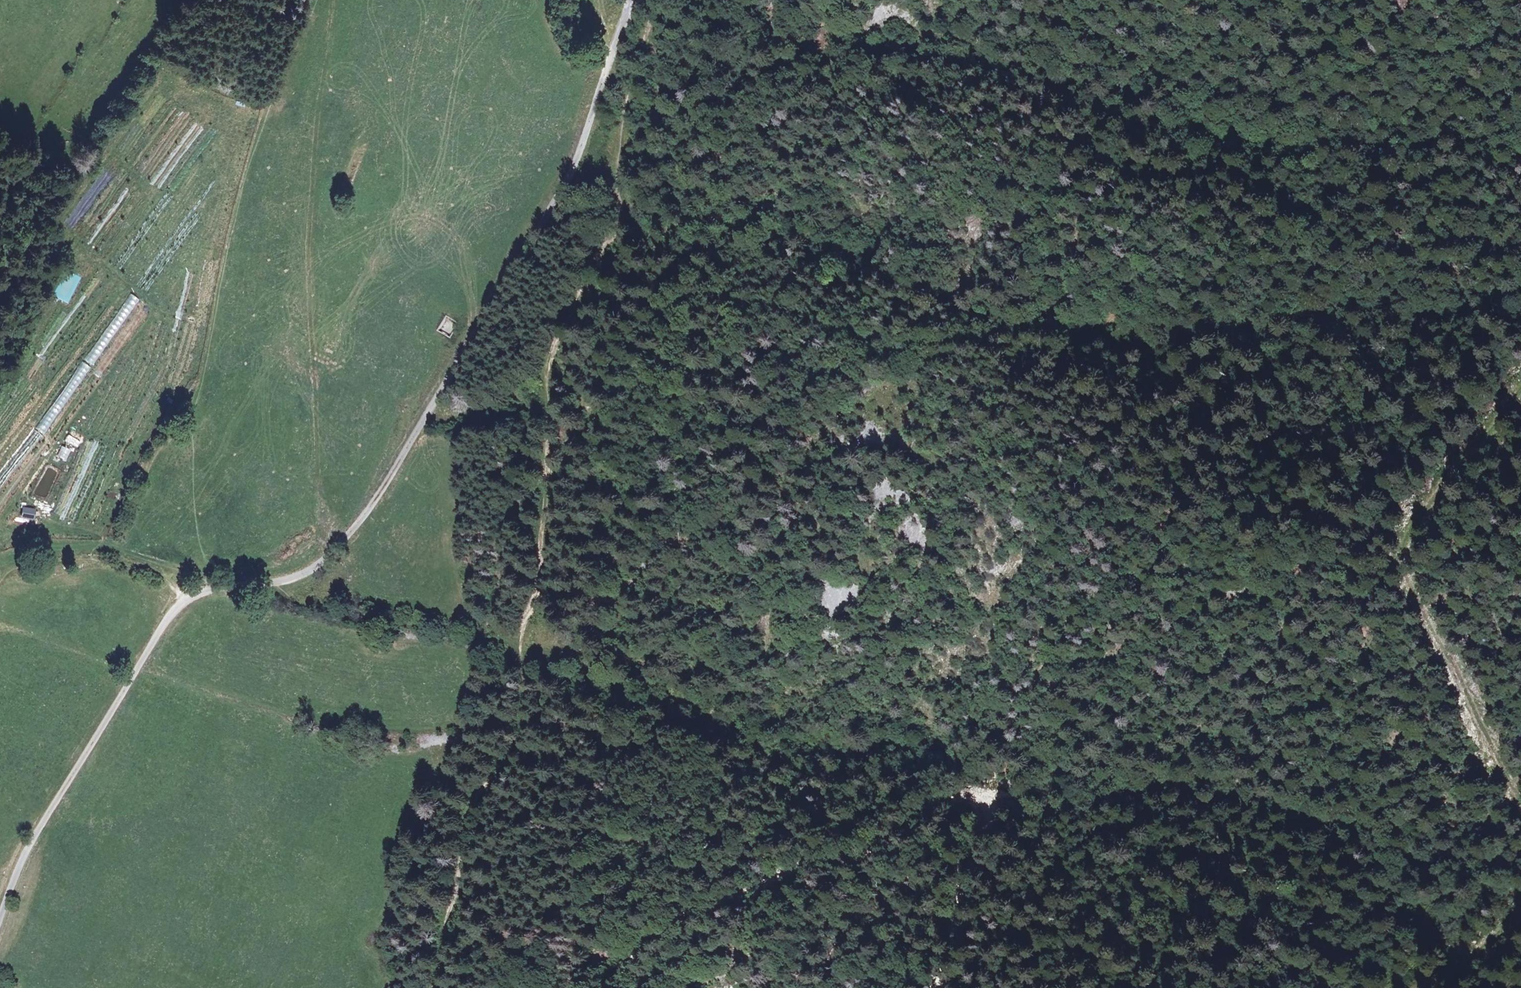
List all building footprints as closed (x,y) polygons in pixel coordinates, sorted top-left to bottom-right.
[(438,333),(452,337),(457,322),(443,317),(438,333)] [(66,460),(71,450),(61,445),(56,455),(66,460)]
